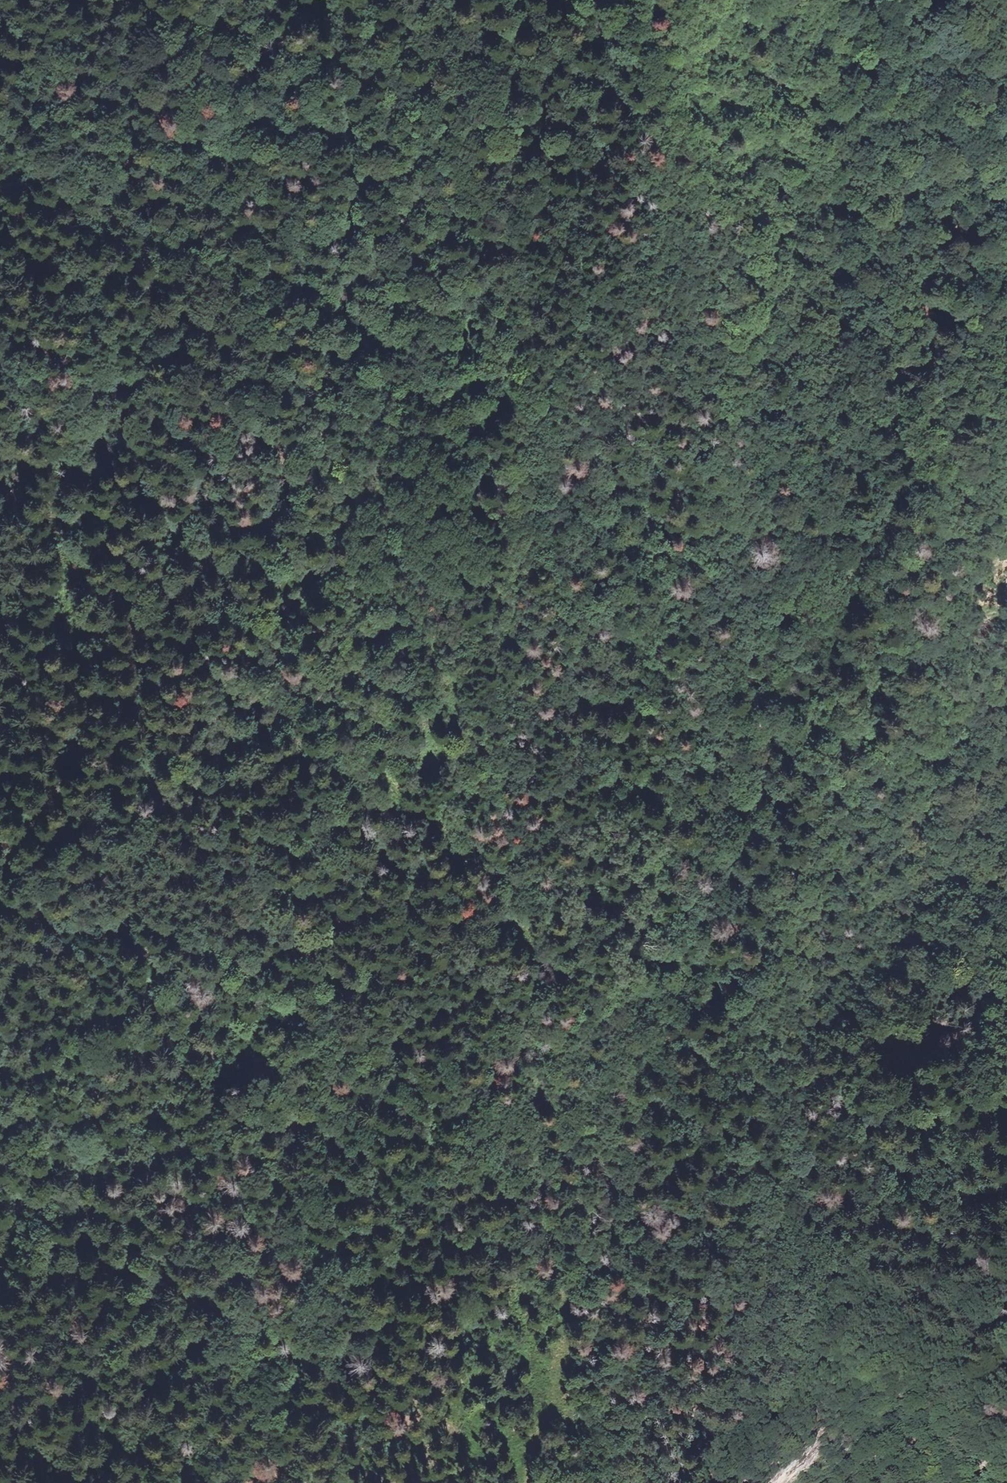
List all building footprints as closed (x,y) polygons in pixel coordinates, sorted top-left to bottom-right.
[(694,1294),(688,1308),(703,1315),(710,1302),(694,1294)]
